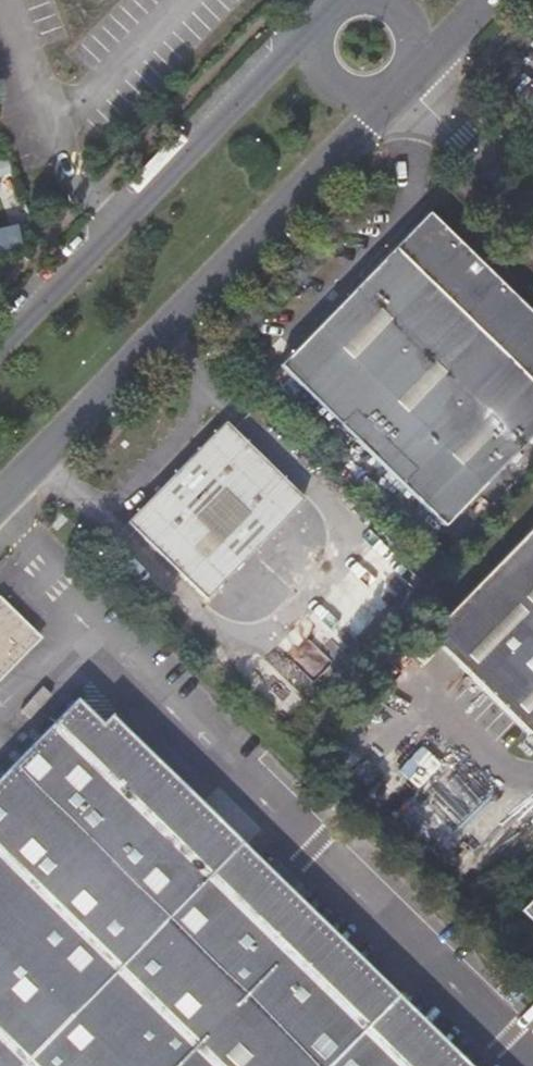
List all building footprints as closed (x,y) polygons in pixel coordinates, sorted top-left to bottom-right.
[(0,229),(0,256),(23,254),(20,227),(0,229)] [(284,364),(448,522),(532,436),(532,380),(398,247),(284,364)] [(229,420),(130,521),(220,610),(319,508),(229,420)] [(431,632),(532,732),(532,731),(532,529),(431,632)] [(0,606),(0,680),(44,634),(7,599),(0,606)] [(73,706),(0,780),(0,1065),(440,1065),(73,706)] [(532,918),(532,894),(521,906),(532,918)]
